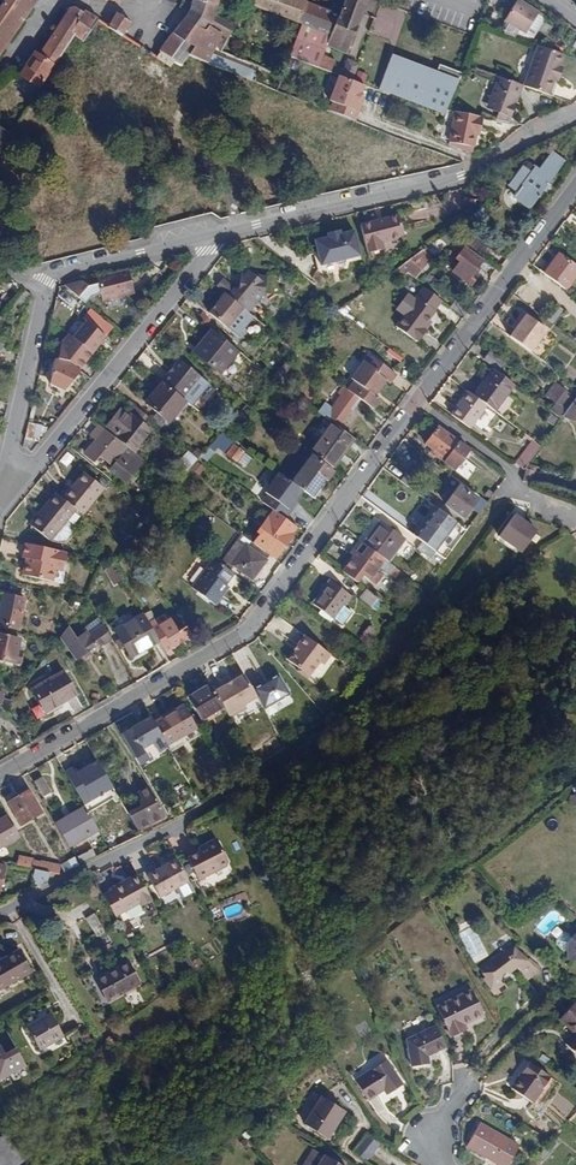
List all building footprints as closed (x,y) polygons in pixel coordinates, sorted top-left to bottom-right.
[(37,0),(3,0),(0,5),(0,54),(37,0)] [(227,38),(234,25),(215,13),(219,0),(193,0),(190,10),(182,21),(205,30),(208,26),(222,34),(222,35),(227,38)] [(306,1),(308,0),(256,0),(253,6),(299,23),(306,1)] [(347,53),(362,13),(367,0),(346,0),(340,14),(306,1),(299,23),(302,25),(290,56),(332,71),(336,58),(324,54),(327,45),(347,53)] [(505,20),(500,32),(523,41),(526,34),(534,38),(545,20),(538,15),(539,13),(518,0),(517,0),(505,20)] [(371,32),(397,40),(406,13),(380,4),(371,32)] [(76,36),(70,33),(84,10),(78,6),(75,9),(70,9),(40,55),(33,52),(19,73),(41,88),(57,64),(76,36)] [(76,36),(83,41),(97,19),(85,11),(84,10),(70,33),(76,36)] [(108,26),(123,35),(131,21),(120,13),(116,14),(108,26)] [(207,62),(211,54),(222,35),(222,34),(208,26),(205,30),(182,21),(178,27),(173,34),(193,48),(186,57),(194,63),(198,58),(207,62)] [(181,78),(194,63),(186,57),(193,48),(173,34),(157,57),(170,65),(167,69),(181,78)] [(551,90),(555,80),(557,75),(561,76),(564,68),(560,66),(564,56),(539,47),(526,81),(551,90)] [(208,63),(217,66),(220,57),(211,54),(207,62),(208,63)] [(445,117),(463,73),(440,64),(436,72),(392,55),(378,90),(445,117)] [(248,78),(251,69),(220,57),(217,66),(231,71),(248,78)] [(360,109),(357,108),(362,93),(365,84),(340,74),(330,99),(334,101),(330,110),(356,120),(360,109)] [(500,111),(512,116),(523,85),(500,77),(495,94),(489,96),(492,101),(495,109),(500,111)] [(550,94),(551,90),(526,81),(525,86),(550,94)] [(357,108),(360,109),(365,95),(362,93),(357,108)] [(479,127),(482,128),(485,116),(456,109),(453,120),(445,119),(442,137),(449,138),(449,140),(450,140),(475,146),(477,135),(479,127)] [(498,118),(511,121),(512,116),(500,111),(498,118)] [(9,133),(0,127),(0,147),(9,133)] [(449,145),(473,154),(475,146),(450,140),(449,145)] [(518,190),(534,203),(565,161),(553,152),(541,168),(536,165),(531,172),(524,166),(510,184),(518,190)] [(529,208),(534,203),(518,190),(514,196),(529,208)] [(478,223),(486,216),(487,212),(482,206),(468,217),(472,223),(478,223)] [(363,224),(369,253),(385,250),(383,243),(401,240),(405,237),(402,216),(385,220),(386,222),(381,223),(380,220),(363,224)] [(458,240),(463,243),(470,235),(457,225),(447,232),(458,240)] [(361,255),(356,230),(343,233),(342,231),(330,233),(330,235),(317,238),(321,263),(336,260),(338,263),(345,262),(347,258),(361,255)] [(452,247),(458,240),(447,232),(441,237),(452,247)] [(448,251),(455,257),(464,244),(463,243),(458,240),(452,247),(448,251)] [(434,256),(438,251),(433,247),(436,244),(434,241),(425,248),(434,256)] [(479,274),(474,271),(484,258),(464,244),(455,257),(461,261),(453,271),(472,285),(479,274)] [(410,271),(416,277),(434,256),(425,248),(399,268),(407,274),(410,271)] [(567,288),(575,275),(575,265),(560,253),(545,272),(567,288)] [(128,269),(97,277),(102,300),(134,292),(128,269)] [(247,272),(242,271),(240,287),(238,289),(235,287),(229,294),(244,307),(250,299),(255,303),(265,291),(268,275),(255,273),(250,269),(247,272)] [(224,277),(218,285),(226,292),(229,294),(235,287),(224,277)] [(437,311),(436,310),(443,300),(425,287),(397,325),(416,339),(416,338),(419,340),(427,329),(425,327),(437,311)] [(14,302),(21,307),(32,294),(25,288),(14,302)] [(210,311),(237,334),(253,314),(244,307),(229,294),(226,292),(210,311)] [(465,316),(470,310),(456,299),(451,306),(465,316)] [(359,325),(362,321),(349,312),(352,307),(348,304),(339,310),(359,325)] [(555,304),(548,320),(557,324),(564,308),(555,304)] [(517,327),(512,335),(533,351),(549,329),(525,310),(518,319),(522,321),(517,327)] [(518,319),(514,325),(517,327),(522,321),(518,319)] [(75,337),(94,352),(107,335),(88,320),(75,337)] [(221,373),(240,350),(213,328),(193,351),(221,373)] [(296,350),(302,354),(308,347),(302,343),(296,350)] [(486,358),(500,369),(506,361),(492,350),(486,358)] [(387,378),(390,380),(396,372),(370,352),(351,377),(355,379),(348,388),(361,398),(374,408),(382,397),(376,393),(387,378)] [(57,357),(51,382),(65,389),(82,369),(71,360),(57,357)] [(164,380),(183,396),(188,400),(192,404),(211,383),(181,358),(163,379),(164,380)] [(289,380),(286,378),(295,368),(286,361),(272,377),(284,386),(289,380)] [(518,398),(510,392),(517,384),(496,368),(476,394),(491,405),(504,415),(518,398)] [(170,422),(188,400),(183,396),(164,380),(146,403),(158,413),(153,419),(169,432),(174,426),(170,422)] [(568,409),(561,403),(570,392),(558,382),(548,395),(557,402),(552,410),(562,417),(564,415),(564,414),(568,409)] [(332,422),(339,427),(361,398),(348,388),(345,386),(338,396),(340,398),(333,407),(325,401),(318,411),(332,422)] [(455,415),(473,429),(491,405),(476,394),(472,391),(455,415)] [(568,409),(564,414),(564,415),(575,420),(575,398),(568,409)] [(129,446),(134,450),(151,429),(143,422),(149,415),(135,404),(129,411),(134,416),(132,418),(122,409),(109,425),(119,434),(117,436),(129,446)] [(547,418),(555,424),(559,418),(552,413),(547,418)] [(26,437),(39,439),(43,423),(30,420),(26,437)] [(342,457),(339,455),(353,437),(339,427),(332,422),(311,450),(335,467),(342,457)] [(110,467),(127,481),(145,459),(134,450),(129,446),(127,447),(100,424),(92,434),(97,438),(85,452),(94,459),(97,457),(101,460),(104,456),(113,463),(110,467)] [(457,469),(471,449),(440,426),(427,443),(436,449),(434,452),(457,469)] [(238,461),(245,451),(239,447),(241,443),(224,430),(205,452),(204,453),(210,457),(218,446),(238,461)] [(517,461),(525,468),(542,444),(534,438),(517,461)] [(204,453),(205,452),(198,445),(192,451),(200,458),(204,453)] [(176,464),(185,472),(198,458),(189,450),(176,464)] [(328,481),(335,470),(313,454),(292,481),(304,490),(313,496),(326,479),(328,481)] [(199,461),(192,467),(199,475),(206,469),(199,461)] [(468,461),(460,473),(467,478),(476,466),(468,461)] [(76,508),(84,514),(105,487),(85,471),(64,498),(76,508)] [(402,479),(415,489),(421,481),(408,471),(402,479)] [(295,501),(304,490),(292,481),(279,472),(263,492),(266,495),(262,501),(282,516),(286,519),(298,503),(295,501)] [(169,492),(176,485),(163,474),(157,482),(169,492)] [(465,516),(479,498),(460,484),(446,502),(465,516)] [(33,523),(50,538),(76,508),(64,498),(56,492),(44,507),(46,508),(33,523)] [(475,506),(481,511),(489,500),(482,496),(475,506)] [(455,525),(458,521),(437,506),(434,510),(455,525)] [(31,521),(33,523),(46,508),(44,507),(31,521)] [(424,540),(437,550),(455,525),(434,510),(416,534),(424,540)] [(500,534),(522,550),(536,530),(515,514),(500,534)] [(275,558),(294,534),(291,532),(296,525),(286,519),(282,516),(266,537),(261,533),(254,542),(275,558)] [(364,541),(388,559),(405,537),(381,519),(364,541)] [(396,565),(388,559),(364,541),(361,539),(355,547),(358,550),(356,553),(346,566),(361,577),(364,573),(370,578),(380,565),(391,572),(396,565)] [(432,557),(437,550),(424,540),(418,547),(432,557)] [(134,552),(138,547),(132,541),(127,545),(134,552)] [(66,571),(64,570),(68,552),(27,542),(24,556),(27,556),(30,557),(29,562),(26,564),(24,570),(27,574),(63,582),(66,571)] [(234,564),(253,578),(267,559),(247,544),(242,551),(234,544),(222,560),(232,567),(234,564)] [(224,588),(227,584),(235,573),(215,557),(193,586),(217,603),(227,590),(224,588)] [(116,582),(123,578),(114,562),(108,570),(116,582)] [(391,572),(395,575),(400,568),(396,565),(391,572)] [(358,580),(361,577),(346,566),(343,570),(358,580)] [(333,616),(334,617),(342,623),(352,610),(343,604),(351,593),(332,578),(314,601),(321,607),(318,610),(330,619),(333,616)] [(378,598),(379,596),(367,587),(366,589),(378,598)] [(361,596),(372,604),(378,598),(366,589),(361,596)] [(19,627),(26,596),(3,591),(0,607),(0,623),(19,627)] [(69,608),(76,610),(79,596),(73,595),(69,608)] [(372,604),(376,607),(381,600),(378,598),(372,604)] [(132,656),(160,640),(149,622),(143,612),(116,628),(132,656)] [(85,627),(87,630),(101,620),(99,617),(85,627)] [(166,650),(192,635),(186,626),(179,630),(171,617),(159,623),(156,618),(149,622),(160,640),(166,650)] [(97,648),(112,638),(101,620),(87,630),(77,637),(69,624),(61,634),(77,656),(81,654),(84,657),(90,653),(87,650),(94,645),(97,648)] [(367,633),(370,635),(375,628),(368,623),(359,635),(363,639),(367,633)] [(15,660),(21,637),(0,632),(0,657),(15,660)] [(298,668),(316,683),(336,656),(305,633),(298,643),(300,645),(297,650),(290,659),(299,666),(298,668)] [(46,710),(77,693),(64,669),(32,687),(46,710)] [(280,671),(254,687),(258,695),(265,707),(270,714),(279,709),(275,702),(291,692),(280,671)] [(216,690),(224,704),(231,716),(247,706),(245,702),(258,695),(254,687),(246,672),(216,690)] [(224,704),(216,690),(211,682),(189,695),(202,717),(224,704)] [(163,735),(167,742),(197,725),(184,703),(155,720),(163,735)] [(140,748),(163,735),(155,720),(151,714),(128,727),(140,748)] [(183,783),(190,780),(177,758),(171,761),(183,783)] [(116,788),(101,762),(79,773),(75,767),(66,772),(86,805),(116,788)] [(43,794),(52,789),(43,775),(35,779),(43,794)] [(138,828),(166,813),(149,784),(138,790),(142,798),(139,800),(142,804),(129,812),(138,828)] [(21,822),(42,809),(29,787),(7,799),(21,822)] [(70,844),(98,827),(97,825),(87,808),(68,819),(67,815),(56,821),(70,844)] [(115,836),(131,827),(121,810),(105,819),(106,820),(97,825),(98,827),(106,840),(115,835),(115,836)] [(20,833),(9,814),(0,819),(0,845),(20,833)] [(223,860),(223,859),(208,835),(201,839),(200,844),(195,846),(183,853),(194,874),(223,860)] [(223,859),(224,856),(214,838),(208,835),(223,859)] [(78,854),(81,860),(96,853),(92,846),(88,848),(89,849),(78,854)] [(65,870),(80,862),(76,855),(64,861),(62,864),(65,870)] [(146,871),(158,892),(184,877),(171,856),(146,871)] [(52,870),(59,872),(61,862),(42,857),(41,860),(33,858),(32,866),(52,870)] [(27,888),(51,877),(52,870),(32,866),(27,888)] [(102,889),(114,910),(139,898),(141,901),(151,896),(138,871),(102,889)] [(240,903),(223,908),(226,917),(243,913),(240,903)] [(95,911),(86,918),(99,935),(108,928),(95,911)] [(472,927),(462,932),(476,957),(486,951),(472,927)] [(573,935),(566,928),(557,938),(558,941),(565,948),(568,948),(568,958),(575,958),(575,932),(573,935)] [(525,979),(538,969),(528,961),(530,959),(513,945),(503,952),(502,950),(478,967),(484,976),(482,977),(490,988),(489,989),(493,994),(495,993),(496,994),(507,986),(503,981),(502,982),(498,977),(499,970),(511,962),(522,972),(520,973),(525,979)] [(31,969),(19,948),(5,956),(6,959),(0,962),(0,987),(31,969)] [(109,997),(138,980),(127,959),(96,975),(109,997)] [(107,998),(109,997),(96,975),(94,976),(107,998)] [(450,1035),(466,1028),(463,1023),(483,1013),(471,988),(436,1005),(450,1035)] [(575,1054),(575,1004),(574,1002),(559,1017),(573,1032),(563,1042),(575,1054)] [(39,1047),(62,1034),(49,1011),(26,1024),(39,1047)] [(428,1061),(427,1053),(445,1045),(435,1024),(405,1038),(410,1064),(428,1061)] [(21,1044),(10,1049),(4,1041),(0,1043),(0,1075),(2,1079),(32,1064),(21,1044)] [(385,1091),(401,1082),(385,1058),(354,1078),(367,1097),(382,1087),(385,1091)] [(510,1086),(531,1101),(549,1075),(529,1060),(510,1086)] [(304,1122),(326,1136),(343,1109),(321,1094),(304,1122)] [(517,1144),(479,1122),(465,1145),(501,1164),(506,1164),(517,1144)] [(24,1154),(7,1130),(0,1135),(0,1164),(7,1164),(24,1154)] [(368,1132),(354,1149),(368,1160),(382,1143),(368,1132)] [(537,1152),(543,1157),(558,1141),(553,1137),(537,1152)] [(543,1157),(537,1152),(525,1164),(536,1164),(543,1157)] [(324,1153),(317,1163),(306,1155),(300,1164),(343,1164),(324,1153)]
